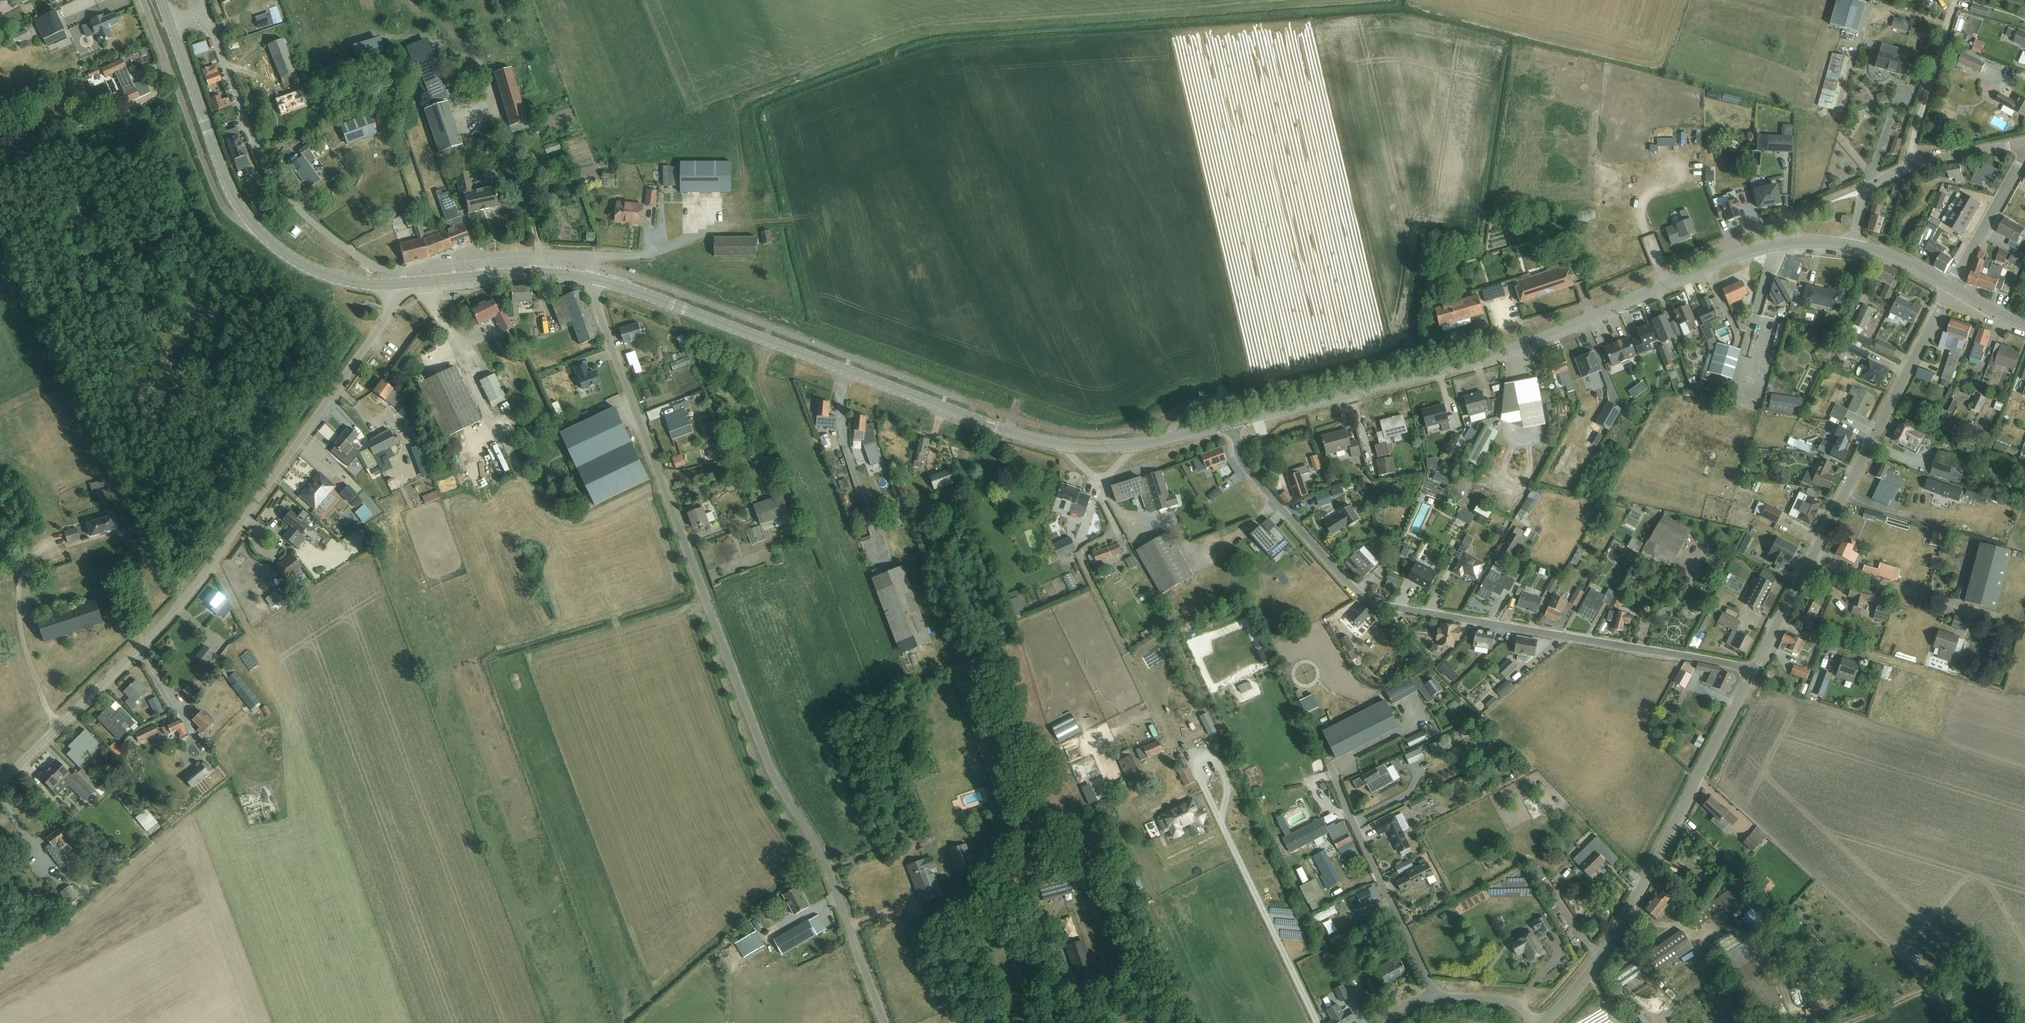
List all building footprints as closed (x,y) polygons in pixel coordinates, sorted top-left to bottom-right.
[(1830,25),(1857,33),(1866,4),(1852,0),(1838,0),(1830,25)] [(1970,12),(1991,19),(1993,11),(1972,5),(1970,12)] [(34,21),(43,40),(63,31),(54,11),(34,21)] [(91,23),(83,27),(87,38),(96,34),(100,43),(112,38),(108,28),(119,24),(114,14),(104,18),(103,15),(90,21),(91,23)] [(1964,30),(1966,18),(1959,17),(1957,29),(1964,30)] [(1907,32),(1910,22),(1894,18),(1891,27),(1907,32)] [(269,26),(266,19),(257,22),(259,29),(269,26)] [(2014,36),(2016,29),(2009,26),(2007,33),(2014,36)] [(20,31),(23,38),(30,34),(28,28),(20,31)] [(2014,42),(2024,47),(2024,33),(2019,30),(2014,42)] [(380,36),(352,43),(358,63),(385,55),(380,36)] [(1978,38),(1973,49),(1983,52),(1987,42),(1978,38)] [(198,54),(211,50),(207,39),(194,43),(198,54)] [(426,39),(405,48),(412,65),(415,63),(431,105),(447,99),(430,57),(433,56),(426,39)] [(267,45),(277,71),(284,88),(298,82),(281,40),(267,45)] [(1875,68),(1902,76),(1909,53),(1882,45),(1875,68)] [(1828,69),(1816,106),(1832,111),(1844,73),(1844,69),(1847,58),(1833,54),(1831,64),(1828,69)] [(1962,54),(1958,64),(1981,74),(1985,65),(1962,54)] [(105,77),(115,73),(124,93),(122,94),(126,103),(139,97),(125,68),(126,68),(122,59),(102,68),(101,67),(87,74),(89,77),(102,71),(105,77)] [(205,69),(202,70),(206,81),(208,86),(221,80),(218,72),(217,71),(217,69),(216,67),(213,68),(209,69),(208,68),(206,68),(205,68),(205,69)] [(494,74),(511,134),(529,129),(511,69),(494,74)] [(273,97),(280,116),(309,106),(302,87),(273,97)] [(1739,102),(1741,96),(1726,91),(1724,98),(1739,102)] [(1879,103),(1888,101),(1886,91),(1877,93),(1879,103)] [(2024,118),(2024,99),(2020,96),(2016,103),(1999,94),(1995,101),(2024,118)] [(210,99),(215,111),(230,106),(228,100),(222,102),(219,96),(210,99)] [(447,102),(423,110),(439,153),(462,145),(447,102)] [(340,126),(347,144),(375,134),(369,115),(340,126)] [(1768,137),(1767,151),(1792,153),(1793,128),(1784,127),(1784,137),(1768,137)] [(237,128),(224,132),(238,171),(250,167),(246,156),(244,147),(242,148),(238,137),(240,136),(237,128)] [(406,140),(403,128),(396,130),(400,142),(406,140)] [(1753,136),(1752,149),(1761,149),(1761,136),(1753,136)] [(1889,154),(1895,156),(1900,141),(1894,139),(1889,154)] [(307,164),(315,159),(310,152),(312,150),(308,144),(297,152),(301,157),(288,166),(305,190),(319,180),(307,164)] [(547,152),(556,152),(556,144),(547,144),(547,152)] [(1752,176),(1762,176),(1763,158),(1753,158),(1752,176)] [(732,162),(681,162),(681,193),(732,193),(732,162)] [(1990,185),(1999,170),(1986,163),(1978,178),(1975,177),(1972,182),(1981,186),(1983,181),(1990,185)] [(1955,178),(1956,184),(1964,182),(1960,164),(1947,166),(1949,180),(1955,178)] [(671,166),(664,166),(664,186),(671,187),(671,186),(678,186),(678,168),(671,168),(671,166)] [(1714,180),(1713,166),(1705,167),(1707,181),(1714,180)] [(617,185),(618,170),(604,169),(604,184),(617,185)] [(493,188),(473,192),(469,171),(455,174),(459,195),(464,194),(468,214),(497,208),(493,188)] [(1903,185),(1904,180),(1896,183),(1896,186),(1893,186),(1891,194),(1901,196),(1904,185),(1903,185)] [(1771,206),(1780,204),(1776,186),(1754,190),(1758,208),(1767,206),(1771,205),(1771,206)] [(442,223),(445,231),(450,249),(469,242),(459,217),(456,208),(453,199),(451,199),(448,191),(442,194),(440,190),(435,192),(446,222),(442,223)] [(647,206),(655,207),(657,191),(648,190),(647,206)] [(1726,216),(1728,221),(1740,217),(1738,209),(1740,208),(1734,192),(1727,194),(1730,202),(1716,207),(1720,219),(1726,216)] [(1934,208),(1940,210),(1946,195),(1939,193),(1934,208)] [(1954,200),(1950,207),(1971,220),(1976,213),(1974,212),(1979,203),(1963,194),(1958,203),(1954,200)] [(618,203),(616,222),(642,225),(643,208),(634,207),(634,205),(635,205),(618,203)] [(1878,214),(1881,206),(1874,203),(1870,215),(1872,216),(1867,231),(1878,234),(1883,219),(1876,217),(1877,213),(1878,214)] [(1971,220),(1950,207),(1946,214),(1950,216),(1945,225),(1961,234),(1966,225),(1968,226),(1971,220)] [(1666,229),(1672,245),(1690,238),(1689,235),(1694,233),(1691,226),(1692,226),(1686,210),(1680,212),(1684,222),(1676,225),(1666,229)] [(417,217),(415,218),(422,240),(426,257),(427,257),(450,249),(445,231),(424,239),(417,217)] [(1842,225),(1849,225),(1850,218),(1842,217),(1842,225)] [(1933,217),(1930,222),(1939,228),(1942,222),(1933,217)] [(422,240),(415,218),(406,220),(408,227),(413,225),(418,240),(398,246),(404,265),(427,258),(427,257),(426,257),(422,240)] [(2008,245),(2017,250),(2020,245),(2017,243),(2023,232),(2015,228),(2017,225),(2005,218),(2001,225),(2003,226),(1999,233),(2011,240),(2008,245)] [(1939,228),(1930,222),(1927,228),(1935,233),(1939,228)] [(762,232),(764,245),(772,243),(769,231),(767,231),(766,229),(764,230),(764,232),(762,232)] [(757,257),(757,238),(715,238),(715,257),(757,257)] [(1934,267),(1945,274),(1953,260),(1944,254),(1947,250),(1931,240),(1925,249),(1940,258),(1934,267)] [(2005,264),(2008,253),(1999,250),(1996,261),(2005,264)] [(1976,259),(1967,284),(1984,290),(1989,273),(1990,270),(1983,268),(1985,262),(1976,259)] [(1875,279),(1876,279),(1886,284),(1880,297),(1888,300),(1897,281),(1893,279),(1897,271),(1882,264),(1875,279)] [(1989,273),(1984,290),(1995,293),(1996,289),(2001,291),(2006,279),(2000,277),(2003,268),(1992,264),(1990,270),(1989,273)] [(1522,279),(1516,281),(1518,287),(1515,288),(1520,302),(1573,285),(1569,271),(1568,271),(1566,266),(1561,268),(1560,265),(1548,269),(1549,271),(1531,277),(1531,275),(1521,278),(1522,279)] [(1774,279),(1771,291),(1770,296),(1774,304),(1779,305),(1786,301),(1788,304),(1791,302),(1795,287),(1794,284),(1778,280),(1777,278),(1774,279)] [(1722,290),(1729,305),(1732,312),(1743,307),(1742,300),(1740,297),(1747,294),(1741,282),(1722,290)] [(1505,283),(1484,287),(1486,300),(1507,297),(1505,283)] [(511,303),(507,303),(508,317),(518,317),(518,303),(531,302),(530,285),(511,286),(511,303)] [(1803,301),(1840,310),(1844,293),(1829,290),(1829,292),(1807,287),(1803,301)] [(581,291),(552,302),(561,326),(571,322),(579,345),(599,338),(581,291)] [(1478,296),(1446,305),(1434,309),(1440,327),(1483,314),(1478,296)] [(1725,319),(1715,298),(1709,301),(1707,296),(1700,300),(1704,309),(1697,312),(1702,325),(1711,322),(1712,324),(1725,319)] [(1899,319),(1899,317),(1912,323),(1921,305),(1914,302),(1913,304),(1910,302),(1909,304),(1897,298),(1887,318),(1893,321),(1895,322),(1897,321),(1899,319)] [(478,325),(493,317),(502,333),(512,328),(506,318),(503,312),(498,314),(490,299),(470,309),(478,325)] [(1853,325),(1850,332),(1860,337),(1863,330),(1873,309),(1863,305),(1853,325)] [(1674,311),(1684,336),(1690,333),(1689,330),(1697,326),(1688,306),(1674,311)] [(1653,320),(1663,342),(1674,337),(1664,315),(1653,320)] [(1951,351),(1942,379),(1941,379),(1940,383),(1950,386),(1965,340),(1967,341),(1972,327),(1952,320),(1948,334),(1944,333),(1939,348),(1951,351)] [(1669,324),(1674,335),(1680,333),(1675,321),(1669,324)] [(620,330),(625,344),(644,337),(639,323),(620,330)] [(1656,342),(1649,324),(1637,329),(1640,339),(1634,342),(1633,340),(1632,340),(1638,355),(1652,350),(1650,344),(1656,342)] [(1980,329),(1976,343),(1975,343),(1970,358),(1982,362),(1991,333),(1980,329)] [(686,334),(679,335),(682,349),(689,347),(686,334)] [(1606,351),(1612,367),(1636,356),(1628,338),(1614,344),(1615,347),(1606,351)] [(1874,349),(1892,357),(1896,349),(1878,341),(1874,349)] [(1718,344),(1714,356),(1709,373),(1732,380),(1740,350),(1718,344)] [(1659,348),(1666,366),(1672,363),(1665,345),(1659,348)] [(1846,351),(1865,360),(1868,354),(1849,345),(1846,351)] [(1997,364),(2014,370),(2020,354),(2008,350),(2009,348),(2002,345),(1999,355),(1993,353),(1989,366),(1995,368),(1997,364)] [(654,348),(658,360),(664,357),(660,346),(654,348)] [(1594,352),(1575,359),(1582,378),(1601,371),(1594,352)] [(627,356),(630,366),(635,364),(638,374),(644,372),(640,353),(627,356)] [(1703,371),(1709,373),(1714,356),(1708,354),(1703,371)] [(692,363),(690,357),(674,362),(676,369),(692,363)] [(1857,376),(1860,378),(1879,387),(1882,379),(1879,378),(1884,369),(1868,361),(1865,367),(1862,365),(1861,365),(1859,366),(1858,367),(1856,371),(1856,373),(1856,375),(1857,376)] [(1565,386),(1568,393),(1574,391),(1565,363),(1550,368),(1553,376),(1558,375),(1562,387),(1565,386)] [(573,368),(576,375),(581,389),(597,383),(592,372),(586,375),(582,365),(573,368)] [(418,384),(444,439),(481,421),(455,367),(418,384)] [(1700,379),(1708,381),(1710,373),(1702,371),(1700,379)] [(1922,376),(1933,380),(1935,374),(1923,371),(1922,376)] [(479,381),(491,407),(506,400),(495,374),(479,381)] [(1535,376),(1503,381),(1500,418),(1522,426),(1544,421),(1535,376)] [(1688,379),(1690,385),(1696,383),(1694,377),(1688,379)] [(1635,381),(1640,392),(1648,389),(1644,378),(1635,381)] [(1601,383),(1605,392),(1613,389),(1609,379),(1601,383)] [(382,381),(373,392),(384,401),(385,400),(394,408),(399,402),(394,399),(397,395),(395,392),(392,390),(393,389),(382,381)] [(658,396),(664,393),(661,383),(654,385),(658,396)] [(1848,409),(1863,417),(1873,397),(1858,390),(1852,387),(1848,394),(1854,397),(1848,409)] [(1696,395),(1695,388),(1685,388),(1685,396),(1696,395)] [(650,389),(643,392),(646,400),(653,397),(650,389)] [(1464,397),(1469,416),(1492,410),(1490,400),(1484,401),(1482,392),(1464,397)] [(1970,409),(1979,413),(1987,398),(1978,394),(1970,409)] [(1771,395),(1769,409),(1801,414),(1803,399),(1771,395)] [(559,399),(553,402),(558,415),(565,413),(559,399)] [(1945,410),(1952,414),(1957,403),(1950,399),(1945,410)] [(684,409),(691,407),(688,401),(673,407),(675,412),(665,416),(671,431),(669,432),(673,440),(693,433),(684,409)] [(816,426),(827,427),(827,430),(838,431),(836,418),(828,417),(830,404),(819,402),(816,426)] [(1608,402),(1599,416),(1605,420),(1601,426),(1609,431),(1621,410),(1608,402)] [(1983,413),(1990,415),(1994,405),(1987,402),(1983,413)] [(2004,405),(1997,402),(1993,409),(2001,412),(2004,405)] [(1422,411),(1426,428),(1441,424),(1443,432),(1457,428),(1453,415),(1447,417),(1443,405),(1422,411)] [(1569,412),(1572,412),(1571,406),(1554,407),(1555,417),(1569,416),(1569,412)] [(634,442),(632,443),(616,407),(561,432),(594,504),(648,479),(633,445),(635,444),(634,442)] [(1833,409),(1830,416),(1842,422),(1845,416),(1833,409)] [(1385,438),(1407,433),(1403,416),(1380,422),(1383,432),(1377,434),(1380,445),(1386,444),(1385,438)] [(855,417),(853,441),(863,442),(864,447),(876,442),(874,424),(866,425),(867,418),(855,417)] [(1465,459),(1479,467),(1499,432),(1485,424),(1465,459)] [(1902,424),(1893,440),(1905,446),(1908,441),(1919,446),(1924,437),(1913,431),(1913,430),(1902,424)] [(1837,438),(1834,445),(1832,450),(1823,445),(1820,451),(1829,455),(1843,462),(1848,452),(1845,451),(1853,433),(1839,426),(1833,437),(1837,438)] [(349,427),(341,436),(354,448),(357,450),(360,447),(357,444),(356,446),(352,442),(358,435),(349,427)] [(1465,437),(1472,441),(1477,432),(1470,428),(1465,437)] [(367,443),(374,455),(396,443),(389,431),(367,443)] [(1350,448),(1352,457),(1360,455),(1357,442),(1349,443),(1346,431),(1322,437),(1327,454),(1350,448)] [(829,433),(822,436),(826,446),(833,443),(829,433)] [(1966,442),(1974,444),(1976,438),(1969,435),(1966,442)] [(335,446),(330,452),(348,467),(358,455),(354,449),(354,448),(341,436),(334,444),(335,446)] [(1788,444),(1808,453),(1811,447),(1791,438),(1788,444)] [(914,461),(915,461),(914,466),(920,467),(923,455),(926,456),(929,442),(920,439),(914,461)] [(422,441),(414,442),(416,450),(423,449),(422,441)] [(865,447),(869,462),(881,458),(876,443),(865,447)] [(702,450),(705,461),(719,456),(716,445),(702,450)] [(1498,455),(1502,457),(1508,448),(1504,445),(1498,455)] [(1201,455),(1206,469),(1212,467),(1214,471),(1218,470),(1216,465),(1227,461),(1222,447),(1201,455)] [(360,453),(369,470),(377,466),(369,449),(360,453)] [(1939,451),(1931,474),(1960,484),(1968,461),(1939,451)] [(1319,453),(1312,456),(1317,470),(1324,467),(1319,453)] [(683,455),(673,459),(677,468),(687,464),(686,463),(694,460),(691,454),(684,457),(683,455)] [(1429,465),(1438,466),(1438,457),(1429,456),(1429,465)] [(1376,460),(1379,475),(1395,473),(1392,457),(1376,460)] [(1813,487),(1815,484),(1827,489),(1830,482),(1828,480),(1830,476),(1827,474),(1832,464),(1822,459),(1818,467),(1819,467),(1815,475),(1807,471),(1802,482),(1813,487)] [(1462,463),(1460,467),(1481,478),(1483,474),(1462,463)] [(1892,478),(1895,470),(1881,464),(1875,477),(1891,485),(1894,479),(1892,478)] [(1306,466),(1286,473),(1295,499),(1306,494),(1302,480),(1300,476),(1309,473),(1306,466)] [(1788,470),(1778,468),(1776,477),(1786,479),(1788,470)] [(1436,470),(1433,478),(1448,484),(1452,476),(1436,470)] [(930,477),(935,490),(953,484),(948,471),(930,477)] [(1147,511),(1151,513),(1178,505),(1174,494),(1169,496),(1161,472),(1146,476),(1147,477),(1141,479),(1141,478),(1112,487),(1117,503),(1142,495),(1146,507),(1147,511)] [(300,496),(315,509),(334,487),(319,473),(300,496)] [(455,474),(439,479),(442,491),(458,486),(455,474)] [(1422,491),(1442,499),(1446,487),(1427,479),(1422,491)] [(95,501),(104,500),(102,480),(93,481),(95,501)] [(1210,491),(1215,485),(1209,480),(1204,487),(1210,491)] [(1926,490),(1942,495),(1953,499),(1957,489),(1929,480),(1926,490)] [(897,485),(901,497),(909,494),(905,482),(897,485)] [(1069,513),(1084,518),(1091,497),(1080,493),(1081,490),(1062,484),(1057,498),(1073,503),(1069,513)] [(340,492),(350,502),(357,495),(347,485),(340,492)] [(1911,493),(1922,496),(1924,489),(1913,486),(1911,493)] [(1536,502),(1537,503),(1543,492),(1533,487),(1527,498),(1528,498),(1517,514),(1525,520),(1536,502)] [(1208,496),(1212,501),(1221,493),(1218,488),(1208,496)] [(424,494),(426,503),(441,498),(438,489),(424,494)] [(1286,491),(1280,496),(1287,504),(1291,500),(1292,499),(1288,494),(1286,491)] [(1448,497),(1459,503),(1462,497),(1451,491),(1448,497)] [(1317,497),(1319,503),(1331,499),(1329,493),(1317,497)] [(1820,503),(1799,493),(1788,515),(1810,525),(1820,503)] [(755,507),(762,528),(775,523),(777,527),(792,522),(784,497),(755,507)] [(1761,517),(1776,524),(1781,512),(1767,505),(1761,517)] [(1341,514),(1324,524),(1331,535),(1337,532),(1347,526),(1348,527),(1359,520),(1350,506),(1339,512),(1341,514)] [(1462,506),(1457,516),(1470,523),(1475,513),(1462,506)] [(1477,506),(1474,512),(1488,519),(1491,514),(1477,506)] [(1633,508),(1629,515),(1640,521),(1644,514),(1633,508)] [(1866,508),(1864,516),(1874,519),(1876,510),(1866,508)] [(711,512),(705,515),(702,509),(688,513),(694,529),(708,524),(708,523),(714,521),(711,512)] [(295,516),(290,511),(283,520),(292,528),(284,537),(293,544),(308,526),(305,523),(309,518),(300,510),(295,516)] [(86,524),(90,537),(116,529),(112,516),(105,518),(104,516),(93,520),(93,522),(86,524)] [(1633,532),(1640,523),(1630,516),(1623,525),(1633,532)] [(1677,556),(1691,532),(1663,516),(1643,551),(1653,557),(1659,546),(1677,556)] [(1261,526),(1250,535),(1252,536),(1253,535),(1265,547),(1263,549),(1268,555),(1280,545),(1284,550),(1291,544),(1275,526),(1267,533),(1261,526)] [(1512,532),(1501,550),(1510,556),(1521,538),(1520,538),(1524,532),(1516,527),(1512,533),(1512,532)] [(64,532),(67,544),(80,540),(77,528),(64,532)] [(1934,530),(1930,544),(1940,546),(1944,533),(1934,530)] [(1747,552),(1753,534),(1747,532),(1741,550),(1747,552)] [(1137,550),(1161,594),(1192,577),(1167,533),(1137,550)] [(1464,572),(1476,579),(1484,564),(1465,554),(1473,539),(1467,536),(1455,557),(1460,560),(1453,573),(1461,577),(1464,572)] [(1627,546),(1638,552),(1643,544),(1632,537),(1627,546)] [(1053,546),(1059,559),(1058,559),(1060,564),(1076,557),(1073,552),(1077,550),(1071,538),(1053,546)] [(1777,538),(1773,546),(1769,554),(1768,558),(1766,561),(1782,569),(1788,557),(1791,559),(1797,548),(1777,538)] [(1855,542),(1851,540),(1849,544),(1842,541),(1836,555),(1854,564),(1858,555),(1851,551),(1855,542)] [(1964,602),(1995,611),(2011,552),(1980,543),(1964,602)] [(1088,555),(1091,564),(1122,553),(1119,544),(1088,555)] [(1357,551),(1346,561),(1363,579),(1370,572),(1369,572),(1375,567),(1365,556),(1369,552),(1364,546),(1359,550),(1357,551)] [(1577,550),(1570,563),(1576,566),(1583,553),(1577,550)] [(1626,560),(1631,563),(1635,555),(1630,552),(1626,560)] [(1932,554),(1932,568),(1940,569),(1941,554),(1932,554)] [(301,568),(292,555),(276,567),(285,580),(301,568)] [(1133,556),(1126,560),(1131,570),(1138,566),(1133,556)] [(1422,566),(1422,565),(1417,562),(1407,578),(1414,582),(1413,583),(1414,583),(1415,581),(1419,584),(1418,585),(1419,586),(1419,585),(1428,590),(1437,574),(1435,573),(1435,572),(1430,569),(1429,570),(1422,566)] [(1862,572),(1877,576),(1896,582),(1898,576),(1893,574),(1895,567),(1880,563),(1879,568),(1877,568),(1876,569),(1864,565),(1862,572)] [(1487,576),(1477,595),(1485,599),(1488,593),(1490,590),(1500,596),(1504,588),(1508,591),(1509,591),(1510,590),(1515,582),(1505,576),(1504,578),(1500,575),(1503,570),(1493,565),(1487,576)] [(1740,576),(1742,571),(1734,567),(1726,581),(1741,590),(1747,580),(1740,576)] [(872,572),(903,653),(931,642),(903,568),(884,575),(882,568),(872,572)] [(1545,591),(1551,594),(1561,576),(1555,572),(1545,591)] [(1391,573),(1384,587),(1395,593),(1402,578),(1391,573)] [(1744,604),(1748,606),(1758,611),(1772,584),(1759,577),(1744,604)] [(1873,603),(1876,593),(1850,586),(1847,597),(1854,598),(1852,606),(1861,609),(1864,601),(1873,603)] [(1143,601),(1155,594),(1151,588),(1139,595),(1143,601)] [(1518,607),(1536,614),(1542,599),(1523,592),(1524,590),(1519,588),(1516,596),(1521,598),(1518,607)] [(265,599),(271,607),(286,596),(280,589),(265,599)] [(1569,603),(1576,607),(1584,592),(1577,589),(1569,603)] [(1609,606),(1616,593),(1609,589),(1605,596),(1598,593),(1597,594),(1590,591),(1577,614),(1593,622),(1604,603),(1609,606)] [(1954,598),(1961,601),(1964,591),(1957,589),(1954,598)] [(214,590),(204,602),(212,608),(211,610),(216,615),(217,614),(223,620),(232,609),(227,601),(228,601),(214,590)] [(1626,593),(1624,593),(1619,590),(1611,604),(1617,608),(1626,593)] [(1554,595),(1544,616),(1558,622),(1567,602),(1554,595)] [(1821,607),(1824,600),(1816,597),(1813,603),(1809,601),(1801,617),(1809,621),(1813,612),(1817,614),(1820,607),(1821,607)] [(35,620),(43,642),(101,623),(93,600),(35,620)] [(1349,618),(1358,627),(1371,614),(1362,604),(1349,618)] [(1877,605),(1875,612),(1873,619),(1885,622),(1889,608),(1877,605)] [(1609,611),(1607,620),(1613,622),(1615,622),(1613,629),(1622,631),(1624,623),(1627,624),(1629,625),(1631,616),(1609,611)] [(1736,631),(1740,623),(1722,613),(1718,623),(1732,630),(1736,632),(1736,631)] [(1952,626),(1965,630),(1969,620),(1955,616),(1952,626)] [(1703,632),(1710,619),(1706,617),(1699,630),(1703,632)] [(1396,625),(1403,634),(1410,627),(1403,619),(1396,625)] [(1803,626),(1811,630),(1814,624),(1806,621),(1803,626)] [(1438,645),(1446,647),(1453,648),(1454,640),(1459,641),(1461,630),(1456,629),(1457,627),(1441,624),(1440,630),(1438,629),(1436,640),(1438,641),(1438,645)] [(1473,646),(1492,649),(1494,634),(1476,630),(1473,646)] [(1732,630),(1726,643),(1732,646),(1732,647),(1746,654),(1753,640),(1739,633),(1736,631),(1736,632),(1732,630)] [(1934,646),(1940,648),(1937,658),(1950,663),(1959,637),(1939,631),(1934,646)] [(1341,639),(1348,651),(1354,647),(1347,635),(1341,639)] [(1797,653),(1802,641),(1794,637),(1793,638),(1785,635),(1778,649),(1783,651),(1785,648),(1794,652),(1792,655),(1797,657),(1798,653),(1797,653)] [(1962,653),(1966,637),(1961,636),(1957,652),(1962,653)] [(1517,637),(1515,653),(1518,654),(1517,661),(1527,662),(1533,658),(1533,656),(1534,656),(1537,640),(1517,637)] [(1814,643),(1810,655),(1806,654),(1803,661),(1814,665),(1822,646),(1814,643)] [(204,645),(195,658),(209,669),(219,657),(204,645)] [(1450,659),(1442,663),(1454,682),(1461,678),(1450,659)] [(1837,674),(1854,679),(1859,665),(1842,659),(1837,674)] [(1499,670),(1506,678),(1517,668),(1509,660),(1499,670)] [(220,671),(252,713),(263,705),(260,702),(259,703),(230,664),(220,671)] [(1696,670),(1710,673),(1709,677),(1715,680),(1712,687),(1726,693),(1733,677),(1721,671),(1721,669),(1698,664),(1696,670)] [(1791,674),(1805,679),(1808,671),(1794,665),(1791,674)] [(1674,683),(1685,689),(1691,677),(1680,671),(1674,683)] [(1814,694),(1823,698),(1831,675),(1822,672),(1814,694)] [(1433,679),(1424,686),(1418,676),(1386,693),(1393,704),(1419,689),(1428,703),(1435,698),(1433,696),(1441,690),(1433,679)] [(120,696),(125,701),(125,702),(131,708),(133,710),(138,705),(134,702),(146,691),(135,680),(123,692),(123,693),(120,696)] [(1500,684),(1494,689),(1500,696),(1513,686),(1508,680),(1501,686),(1500,684)] [(1249,681),(1238,686),(1242,694),(1253,689),(1249,681)] [(184,688),(189,693),(195,688),(190,683),(184,688)] [(1808,685),(1802,683),(1798,692),(1805,695),(1808,685)] [(1304,699),(1300,690),(1294,692),(1298,701),(1300,701),(1306,714),(1319,707),(1313,694),(1304,699)] [(164,713),(156,697),(148,700),(156,717),(164,713)] [(1494,697),(1485,704),(1488,708),(1497,700),(1494,697)] [(1322,732),(1336,759),(1399,728),(1385,700),(1322,732)] [(98,717),(108,728),(119,739),(127,731),(125,730),(129,726),(130,728),(135,723),(119,707),(116,710),(110,705),(98,717)] [(262,708),(267,716),(271,713),(265,706),(262,708)] [(197,731),(201,734),(212,722),(201,712),(192,721),(200,728),(197,731)] [(177,731),(180,740),(188,737),(181,720),(163,727),(166,736),(177,731)] [(1423,732),(1406,740),(1409,748),(1410,748),(1433,737),(1433,736),(1438,734),(1434,724),(1428,727),(1428,725),(1421,728),(1423,732)] [(135,735),(138,742),(158,732),(155,726),(135,735)] [(67,754),(79,766),(84,761),(79,756),(87,749),(91,754),(100,745),(91,736),(87,740),(81,734),(69,746),(72,749),(67,754)] [(1704,739),(1699,736),(1694,745),(1699,748),(1704,739)] [(1137,746),(1143,758),(1162,750),(1158,740),(1143,747),(1142,744),(1137,746)] [(110,745),(116,756),(124,752),(118,741),(110,745)] [(1439,741),(1429,745),(1434,756),(1443,752),(1439,741)] [(1419,749),(1405,756),(1409,765),(1423,759),(1419,749)] [(1177,770),(1184,785),(1193,781),(1180,753),(1175,755),(1181,767),(1177,770)] [(1119,761),(1130,788),(1146,781),(1142,772),(1138,773),(1131,755),(1119,761)] [(52,790),(57,794),(69,782),(64,777),(69,773),(55,759),(39,776),(52,790)] [(184,778),(191,787),(211,771),(204,762),(184,778)] [(1357,790),(1366,785),(1371,794),(1393,782),(1384,765),(1361,777),(1352,782),(1357,790)] [(81,768),(77,772),(94,790),(99,786),(81,768)] [(94,790),(77,772),(75,771),(69,777),(88,796),(94,790)] [(1262,773),(1250,778),(1254,786),(1265,781),(1262,773)] [(1086,785),(1080,788),(1088,806),(1094,803),(1086,785)] [(244,808),(274,801),(271,786),(241,793),(244,808)] [(1409,804),(1413,811),(1428,803),(1424,796),(1409,804)] [(1703,807),(1715,818),(1711,822),(1720,830),(1725,835),(1738,821),(1724,807),(1723,809),(1711,798),(1703,807)] [(1163,815),(1158,818),(1159,820),(1159,821),(1164,831),(1169,829),(1174,837),(1176,836),(1177,837),(1180,835),(1181,834),(1183,833),(1180,828),(1194,821),(1202,824),(1205,814),(1198,812),(1192,801),(1185,804),(1183,804),(1180,805),(1180,807),(1163,815)] [(1535,817),(1542,814),(1536,803),(1529,807),(1535,817)] [(147,831),(150,834),(156,829),(157,830),(160,827),(146,809),(135,817),(146,831),(147,831)] [(1282,815),(1277,818),(1286,836),(1283,838),(1290,852),(1314,840),(1323,836),(1328,834),(1329,835),(1336,849),(1350,842),(1348,839),(1350,839),(1342,823),(1335,827),(1334,826),(1328,829),(1322,818),(1318,820),(1317,819),(1313,821),(1314,822),(1313,823),(1291,834),(1282,815)] [(1394,817),(1376,826),(1380,835),(1389,831),(1400,852),(1402,857),(1411,852),(1409,848),(1394,817)] [(57,830),(45,839),(49,844),(52,847),(47,850),(59,867),(67,862),(59,851),(60,851),(68,845),(57,830)] [(1759,845),(1763,841),(1753,832),(1743,843),(1755,855),(1762,848),(1759,845)] [(1597,836),(1573,859),(1589,876),(1598,868),(1598,869),(1605,863),(1604,862),(1596,854),(1605,845),(1597,836)] [(979,851),(969,855),(965,845),(951,850),(959,870),(982,861),(979,851)] [(1605,845),(1596,854),(1604,862),(1606,861),(1611,866),(1619,859),(1605,845)] [(1313,856),(1323,876),(1320,877),(1326,889),(1340,882),(1325,851),(1313,856)] [(931,858),(924,861),(923,861),(907,867),(918,896),(920,895),(923,902),(941,895),(938,887),(934,889),(927,870),(935,867),(931,858)] [(1408,877),(1403,879),(1396,883),(1401,892),(1434,875),(1427,863),(1426,863),(1424,859),(1418,861),(1421,866),(1406,874),(1408,877)] [(1396,868),(1399,874),(1413,867),(1410,861),(1396,868)] [(1068,872),(1040,879),(1039,879),(1044,899),(1073,892),(1068,872)] [(1310,882),(1299,887),(1311,911),(1322,905),(1318,898),(1324,896),(1316,879),(1310,882)] [(1759,888),(1760,889),(1758,891),(1761,893),(1763,892),(1765,894),(1773,886),(1767,880),(1759,888)] [(1737,884),(1705,908),(1691,918),(1698,927),(1744,894),(1737,884)] [(59,892),(69,905),(79,898),(70,885),(59,892)] [(798,887),(784,896),(795,916),(810,907),(798,887)] [(1349,899),(1354,909),(1378,897),(1373,887),(1349,899)] [(1665,904),(1671,896),(1663,890),(1658,897),(1655,895),(1644,909),(1657,919),(1668,906),(1665,904)] [(1314,915),(1318,922),(1339,911),(1335,904),(1314,915)] [(1364,919),(1367,925),(1373,922),(1385,916),(1382,910),(1370,916),(1364,919)] [(1062,918),(1068,938),(1079,934),(1073,915),(1062,918)] [(1326,920),(1331,932),(1339,928),(1334,916),(1326,920)] [(1540,928),(1543,933),(1550,929),(1543,917),(1531,924),(1535,931),(1540,928)] [(774,940),(782,955),(817,935),(808,920),(774,940)] [(1282,928),(1281,936),(1304,937),(1305,930),(1282,928)] [(1329,935),(1331,943),(1349,938),(1347,930),(1329,935)] [(736,942),(744,957),(765,946),(757,931),(736,942)] [(1646,955),(1657,972),(1693,948),(1682,931),(1646,955)] [(1532,933),(1511,945),(1516,953),(1525,948),(1528,954),(1526,955),(1530,962),(1544,954),(1532,933)] [(1066,946),(1078,978),(1093,972),(1081,940),(1066,946)] [(1724,954),(1760,1016),(1781,1003),(1745,942),(1724,954)] [(812,948),(805,951),(809,959),(816,956),(812,948)] [(1393,962),(1392,960),(1377,968),(1380,974),(1384,981),(1409,968),(1406,963),(1403,957),(1397,960),(1393,962)] [(1641,972),(1634,962),(1615,975),(1621,985),(1641,972)] [(1365,981),(1373,995),(1379,992),(1371,978),(1365,981)] [(1334,989),(1340,1002),(1350,998),(1343,984),(1334,989)] [(1355,1018),(1349,1008),(1343,1012),(1337,1003),(1326,1010),(1332,1020),(1327,1022),(1347,1022),(1355,1018)] [(1159,1007),(1148,1012),(1152,1022),(1166,1022),(1159,1007)]
